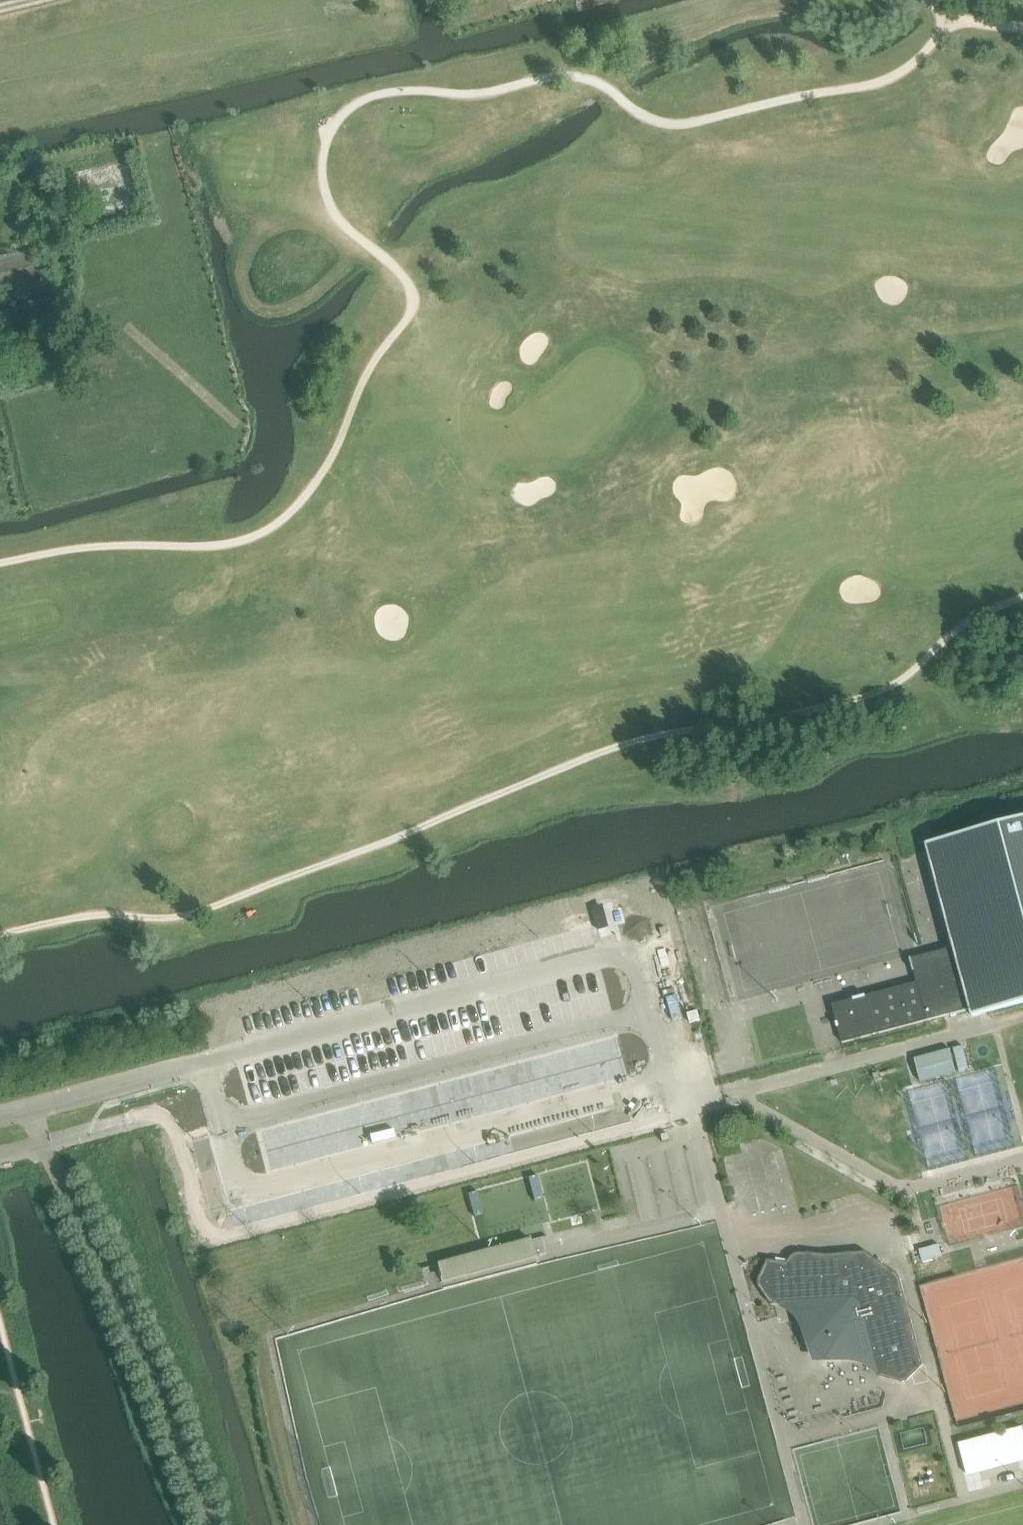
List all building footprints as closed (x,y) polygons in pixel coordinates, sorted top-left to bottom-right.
[(41,286),(34,251),(0,257),(0,293),(41,286)] [(916,982),(927,1020),(970,1009),(972,1016),(1022,1002),(1022,817),(925,843),(930,863),(936,883),(941,901),(946,921),(951,940),(953,947),(909,959),(912,971),(913,971),(916,982)] [(842,1043),(927,1020),(916,982),(865,996),(865,995),(852,998),(853,1000),(832,1005),(837,1022),(835,1023),(837,1028),(838,1027),(842,1043)] [(688,1014),(689,1018),(691,1024),(701,1021),(698,1011),(688,1014)] [(921,1083),(956,1073),(950,1049),(914,1059),(921,1083)] [(944,1131),(961,1125),(956,1110),(939,1115),(944,1131)] [(920,1250),(923,1262),(943,1257),(940,1245),(920,1250)] [(772,1305),(775,1305),(795,1303),(811,1347),(829,1359),(876,1360),(880,1377),(902,1383),(908,1381),(924,1365),(900,1276),(865,1252),(827,1255),(808,1253),(807,1254),(808,1254),(804,1264),(796,1265),(788,1264),(788,1263),(768,1260),(759,1281),(759,1287),(772,1305)] [(986,1447),(975,1450),(978,1465),(979,1466),(990,1462),(986,1447)]
